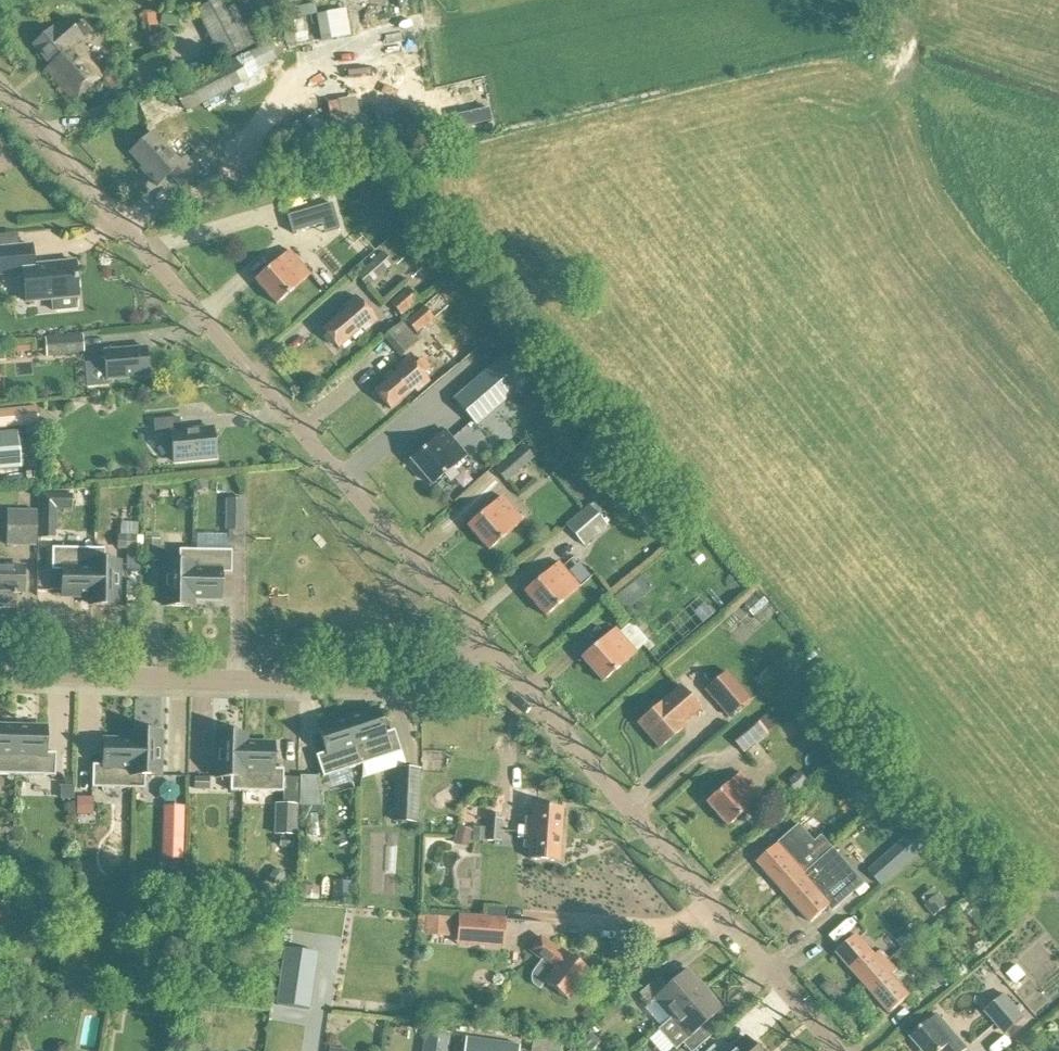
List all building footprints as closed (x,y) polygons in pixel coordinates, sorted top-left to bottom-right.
[(194,12),(218,62),(254,45),(235,5),(227,9),(222,0),(220,0),(194,12)] [(262,70),(276,63),(274,58),(286,54),(281,14),(265,16),(268,43),(163,95),(175,118),(232,89),(236,96),(267,80),(262,70)] [(159,28),(157,15),(148,17),(150,29),(159,28)] [(86,39),(96,30),(85,17),(75,25),(86,39)] [(72,101),(102,76),(75,46),(83,39),(67,19),(54,30),(54,29),(32,46),(50,67),(46,70),(72,101)] [(355,99),(327,104),(337,158),(365,153),(355,99)] [(148,174),(146,175),(157,187),(169,176),(181,189),(199,172),(185,157),(179,163),(152,134),(130,154),(148,174)] [(303,141),(266,147),(270,170),(323,161),(321,153),(306,155),(303,141)] [(321,226),(316,210),(287,218),(291,235),(321,226)] [(19,248),(0,249),(0,276),(23,273),(26,303),(50,301),(51,313),(75,311),(74,298),(78,298),(74,263),(33,267),(31,246),(19,248)] [(275,306),(310,275),(289,251),(255,281),(275,306)] [(382,253),(355,276),(366,289),(393,266),(382,253)] [(401,318),(419,302),(407,289),(390,304),(401,318)] [(360,335),(376,322),(355,297),(342,308),(345,311),(322,331),(338,350),(358,332),(360,335)] [(416,335),(432,320),(422,308),(405,322),(416,335)] [(401,357),(418,342),(401,322),(385,336),(401,357)] [(46,357),(82,354),(80,337),(45,340),(46,357)] [(146,349),(103,352),(104,364),(87,365),(89,388),(107,386),(107,381),(148,378),(146,349)] [(469,429),(523,385),(500,356),(446,399),(459,416),(469,429)] [(394,369),(397,372),(375,392),(390,410),(413,390),(416,393),(429,382),(408,357),(394,369)] [(39,425),(37,408),(0,412),(0,429),(39,425)] [(173,463),(215,459),(212,430),(181,433),(179,419),(153,421),(154,436),(170,434),(173,463)] [(431,486),(466,456),(444,431),(410,461),(431,486)] [(16,433),(0,434),(0,471),(19,470),(16,433)] [(528,443),(495,471),(505,483),(537,454),(528,443)] [(17,492),(17,512),(8,511),(7,546),(35,547),(36,513),(35,513),(34,491),(17,492)] [(72,510),(72,495),(41,495),(40,540),(55,540),(55,510),(72,510)] [(488,552),(522,522),(501,497),(466,527),(488,552)] [(225,531),(245,531),(245,500),(225,500),(225,531)] [(589,506),(566,526),(583,546),(606,526),(589,506)] [(117,537),(116,551),(127,552),(136,552),(136,538),(117,537)] [(146,542),(146,563),(159,563),(159,542),(146,542)] [(91,596),(92,549),(51,549),(51,572),(61,572),(61,595),(91,596)] [(92,549),(91,596),(91,606),(116,607),(117,563),(104,563),(104,550),(92,549)] [(190,598),(191,551),(178,551),(178,564),(166,564),(165,608),(190,608),(190,598)] [(191,551),(190,598),(220,598),(221,575),(231,575),(231,551),(191,551)] [(136,552),(127,552),(127,568),(141,568),(141,562),(141,552),(136,552)] [(545,618),(580,588),(558,563),(523,593),(545,618)] [(24,585),(24,569),(0,568),(0,609),(15,609),(15,595),(24,596),(24,585)] [(602,683),(636,653),(614,628),(580,658),(602,683)] [(728,717),(750,699),(727,672),(705,691),(728,717)] [(699,709),(681,689),(679,688),(637,724),(658,749),(685,727),(682,724),(699,709)] [(377,712),(347,722),(362,766),(365,778),(405,765),(394,731),(384,734),(377,712)] [(773,713),(741,741),(751,751),(783,724),(773,713)] [(322,779),(362,766),(347,722),(318,731),(325,753),(315,757),(322,779)] [(15,730),(0,729),(0,776),(14,776),(15,730)] [(15,730),(14,776),(55,777),(56,754),(46,754),(46,731),(15,730)] [(133,733),(133,743),(131,790),(144,790),(145,777),(157,777),(158,733),(133,733)] [(242,793),(243,746),(244,736),(218,735),(217,779),(230,779),(230,792),(242,793)] [(131,790),(133,743),(103,742),(102,766),(92,765),(91,788),(131,790)] [(243,746),(242,793),(282,794),(283,771),(273,770),(273,747),(243,746)] [(417,824),(419,770),(393,769),(391,823),(417,824)] [(727,828),(761,798),(740,773),(706,803),(727,828)] [(92,800),(77,799),(77,817),(92,817),(92,800)] [(274,837),(296,836),(296,805),(274,805),(274,837)] [(183,808),(164,807),(162,861),(181,861),(183,808)] [(524,834),(560,837),(562,810),(533,807),(532,819),(525,818),(524,834)] [(501,817),(486,817),(486,829),(500,830),(501,817)] [(784,893),(809,872),(834,850),(823,837),(816,844),(800,826),(778,845),(758,863),(784,893)] [(456,828),(452,845),(467,848),(470,831),(456,828)] [(500,830),(486,829),(472,828),(471,842),(500,843),(500,830)] [(558,861),(560,837),(524,834),(523,849),(531,850),(530,859),(558,861)] [(903,842),(868,874),(882,889),(917,858),(903,842)] [(865,884),(834,850),(809,872),(784,893),(811,924),(828,908),(833,914),(865,884)] [(333,883),(333,902),(350,902),(350,883),(333,883)] [(940,895),(925,907),(934,918),(949,906),(940,895)] [(426,914),(426,933),(457,934),(457,915),(426,914)] [(503,918),(459,915),(457,945),(502,948),(503,918)] [(530,951),(541,959),(532,972),(530,977),(530,982),(532,986),(538,990),(544,982),(566,999),(588,971),(561,950),(560,952),(541,937),(530,951)] [(836,955),(863,986),(888,963),(879,953),(874,957),(857,937),(836,955)] [(317,954),(283,949),(275,1005),(308,1010),(317,954)] [(892,976),(897,972),(888,963),(863,986),(889,1016),(910,997),(892,976)] [(667,1018),(702,987),(687,970),(667,988),(659,978),(639,995),(648,1007),(653,1002),(667,1018)] [(702,987),(667,1018),(669,1020),(656,1031),(673,1050),(675,1050),(682,1045),(687,1050),(696,1050),(711,1037),(703,1028),(721,1012),(722,1011),(702,987)] [(1004,995),(984,1012),(1003,1035),(1023,1018),(1004,995)] [(968,1050),(937,1014),(911,1037),(923,1050),(967,1050),(968,1050)] [(449,1034),(424,1030),(422,1050),(446,1050),(449,1034)] [(465,1039),(463,1050),(518,1050),(518,1048),(489,1043),(465,1039)] [(732,1050),(756,1050),(746,1039),(732,1050)]
